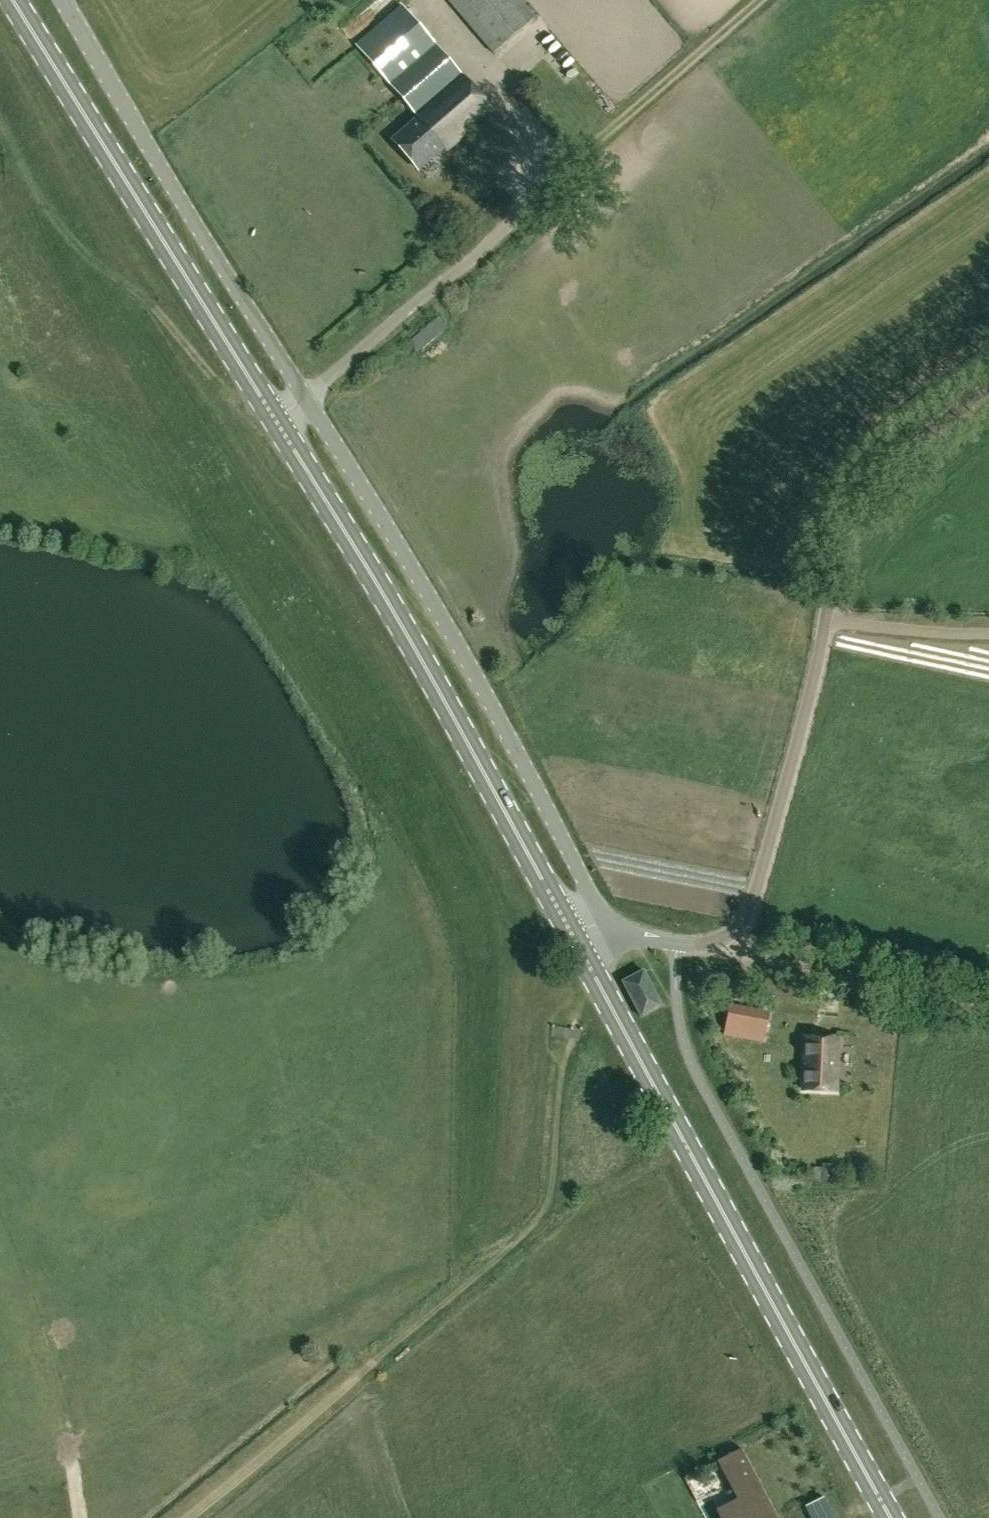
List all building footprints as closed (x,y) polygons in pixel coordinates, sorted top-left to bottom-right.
[(537,18),(522,0),(449,0),(495,54),(537,18)] [(402,7),(358,45),(420,116),(394,139),(420,170),(446,148),(449,151),(493,112),(402,7)] [(565,61),(577,54),(568,39),(556,46),(565,61)] [(419,338),(426,346),(452,323),(445,315),(419,338)] [(643,1018),(664,1007),(645,971),(625,982),(643,1018)] [(723,1035),(764,1042),(770,1011),(729,1004),(723,1035)] [(839,1040),(806,1038),(804,1091),(837,1092),(839,1040)] [(679,1474),(704,1517),(732,1517),(700,1462),(679,1474)]
